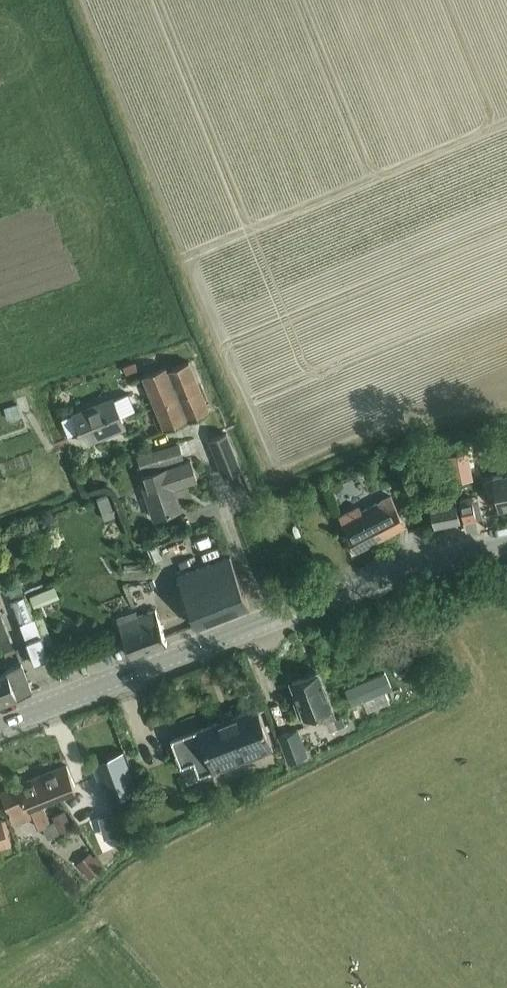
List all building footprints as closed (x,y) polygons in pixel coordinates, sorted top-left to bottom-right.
[(209,410),(189,359),(167,368),(165,365),(143,374),(164,428),(209,410)] [(84,442),(124,427),(112,397),(72,412),(84,442)] [(7,418),(22,414),(18,402),(3,407),(7,418)] [(166,427),(168,439),(195,434),(193,423),(166,427)] [(241,468),(225,430),(211,436),(227,474),(241,468)] [(179,442),(148,451),(137,455),(143,474),(140,475),(153,517),(180,508),(173,486),(196,479),(190,459),(185,460),(179,442)] [(433,459),(445,457),(442,442),(431,444),(433,459)] [(437,487),(452,484),(449,470),(434,472),(437,487)] [(506,507),(506,472),(492,475),(498,509),(506,507)] [(434,526),(460,521),(453,487),(427,493),(434,526)] [(405,525),(389,494),(360,509),(358,505),(337,516),(355,551),(405,525)] [(463,520),(476,517),(472,496),(459,499),(463,520)] [(197,625),(249,605),(229,554),(177,575),(197,625)] [(54,571),(59,583),(75,576),(70,565),(54,571)] [(54,583),(29,594),(34,606),(59,595),(54,583)] [(154,608),(124,619),(123,615),(116,618),(123,635),(124,639),(130,654),(166,641),(164,636),(159,622),(155,611),(154,608)] [(34,663),(49,657),(35,616),(19,621),(34,663)] [(32,691),(21,662),(6,668),(7,671),(0,674),(0,703),(32,691)] [(334,714),(331,706),(325,688),(318,669),(291,680),(298,699),(295,700),(299,712),(303,711),(305,716),(321,710),(324,718),(334,714)] [(257,705),(172,737),(182,764),(194,760),(200,774),(273,747),(264,724),(257,705)] [(336,727),(344,723),(341,715),(332,718),(336,727)] [(287,761),(308,753),(298,727),(277,735),(287,761)] [(108,804),(137,792),(122,753),(92,764),(108,804)] [(27,804),(40,799),(75,784),(66,764),(18,783),(27,804)] [(27,804),(18,783),(0,790),(10,813),(15,810),(19,820),(33,814),(39,826),(43,825),(48,836),(59,831),(54,820),(49,822),(40,799),(27,804)] [(69,805),(86,802),(83,790),(67,793),(69,805)] [(114,819),(132,811),(129,804),(112,811),(114,819)] [(64,808),(53,813),(60,830),(72,826),(64,808)] [(115,832),(110,813),(100,816),(104,835),(115,832)] [(11,842),(2,817),(0,818),(0,846),(11,842)] [(89,878),(103,866),(89,851),(76,863),(89,878)]
